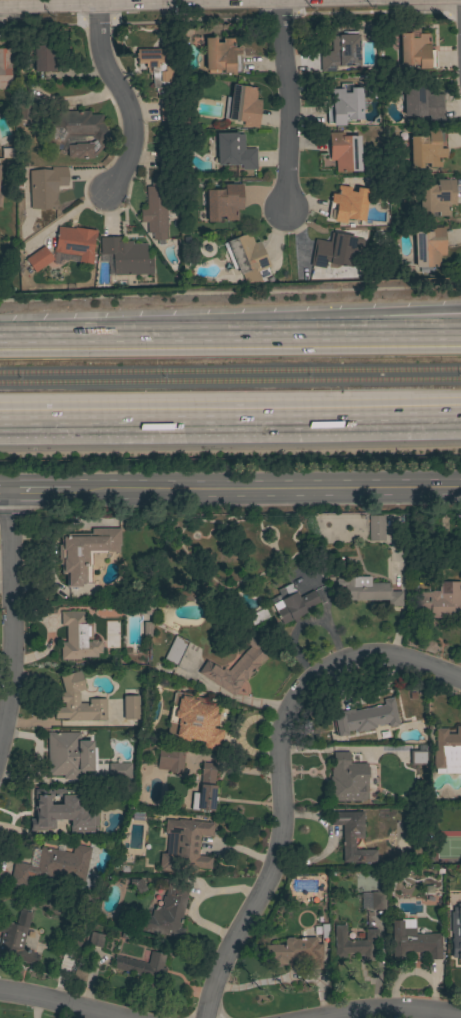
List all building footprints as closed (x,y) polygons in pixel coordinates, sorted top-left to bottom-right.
[(399,33),(408,33),(408,28),(418,28),(418,34),(429,34),(430,50),(434,50),(435,68),(429,68),(429,69),(418,69),(418,65),(400,66),(399,33)] [(358,66),(338,66),(338,65),(336,65),(336,71),(320,71),(319,51),(331,51),(331,37),(358,37),(358,66)] [(204,38),(217,38),(217,42),(222,42),(222,39),(234,38),(234,48),(239,48),(240,72),(234,72),(234,74),(230,74),(230,73),(223,73),(222,70),(219,70),(219,74),(207,74),(207,70),(204,70),(204,38)] [(32,45),(70,43),(70,65),(52,66),(52,71),(33,72),(32,45)] [(10,89),(0,89),(0,48),(10,48),(10,89)] [(173,49),(173,100),(177,100),(177,120),(160,120),(159,89),(155,89),(155,87),(152,87),(152,72),(151,72),(151,67),(145,67),(145,63),(137,63),(137,58),(135,58),(135,53),(137,53),(137,49),(173,49)] [(443,120),(425,120),(425,115),(403,115),(403,100),(399,100),(399,95),(403,95),(403,89),(401,89),(401,84),(428,83),(428,94),(443,94),(443,120)] [(257,128),(243,126),(243,121),(223,118),(226,96),(231,97),(232,84),(257,87),(255,99),(261,100),(257,128)] [(362,119),(344,120),(344,125),(332,125),(332,123),(327,123),(326,106),(331,106),(330,88),(343,88),(343,93),(349,92),(349,88),(361,88),(362,119)] [(75,158),(75,157),(67,157),(67,145),(74,145),(74,143),(89,143),(94,140),(92,136),(85,137),(85,136),(67,136),(62,145),(58,143),(54,149),(38,140),(55,111),(89,111),(89,115),(101,114),(101,122),(109,135),(98,141),(102,147),(95,154),(92,156),(92,158),(75,158)] [(410,154),(407,154),(407,146),(410,146),(409,136),(427,136),(427,131),(439,130),(439,132),(445,132),(445,157),(440,157),(440,167),(428,167),(428,163),(422,163),(422,167),(410,168),(410,154)] [(360,171),(335,171),(335,153),(329,153),(328,133),(343,132),(344,136),(359,135),(360,171)] [(216,134),(237,133),(237,134),(243,134),(244,149),(255,149),(256,169),(241,169),(241,164),(217,165),(216,134)] [(30,209),(29,170),(51,170),(51,167),(66,167),(67,186),(56,186),(57,193),(55,193),(56,210),(52,210),(52,209),(30,209)] [(140,209),(146,209),(146,186),(151,186),(151,178),(152,178),(152,174),(163,173),(163,176),(164,176),(165,201),(174,201),(174,210),(166,211),(166,232),(164,232),(164,240),(152,240),(152,232),(147,233),(147,222),(140,222),(140,209)] [(455,205),(449,205),(449,216),(437,216),(437,212),(431,212),(431,217),(419,217),(419,185),(436,184),(436,179),(455,179),(455,205)] [(206,190),(224,189),(224,184),(233,184),(233,182),(242,182),(243,210),(237,210),(237,220),(224,221),(224,217),(218,217),(218,222),(206,222),(206,190)] [(363,221),(345,218),(344,223),(332,221),(333,219),(327,218),(331,193),(336,194),(338,185),(350,187),(349,191),(355,192),(356,187),(368,189),(363,221)] [(53,252),(54,246),(55,247),(57,226),(73,228),(74,227),(96,230),(95,237),(94,237),(92,254),(93,254),(92,264),(78,263),(79,255),(53,252)] [(413,232),(429,231),(428,227),(444,227),(444,255),(439,255),(439,267),(414,267),(413,232)] [(269,266),(267,267),(268,270),(262,272),(261,270),(255,272),(254,270),(252,271),(251,269),(239,274),(237,268),(233,269),(225,249),(228,247),(226,241),(249,232),(253,243),(259,241),(269,266)] [(314,239),(329,242),(331,232),(362,238),(356,268),(333,264),(332,268),(326,267),(327,263),(325,262),(324,269),(309,266),(314,239)] [(112,275),(112,273),(108,274),(108,262),(97,262),(97,255),(100,255),(100,238),(122,237),(122,241),(132,241),(132,244),(146,243),(146,258),(152,258),(152,274),(112,275)] [(34,273),(25,259),(44,246),(53,259),(34,273)] [(368,516),(384,516),(384,541),(368,541),(368,516)] [(83,584),(80,584),(80,587),(66,587),(66,574),(61,574),(61,564),(58,564),(58,545),(60,545),(60,540),(61,540),(61,534),(91,534),(91,529),(119,529),(120,545),(118,545),(118,552),(106,552),(106,553),(91,553),(91,565),(90,565),(90,583),(83,583),(83,584)] [(402,591),(402,606),(388,606),(388,600),(344,601),(344,598),(325,598),(325,586),(334,586),(333,577),(370,577),(370,583),(388,582),(389,588),(390,588),(391,591),(402,591)] [(460,603),(460,617),(415,618),(415,592),(429,592),(431,591),(437,591),(438,592),(438,582),(460,582),(460,603)] [(319,602),(304,610),(305,613),(297,617),(299,620),(294,623),(292,619),(282,624),(269,599),(279,594),(277,590),(290,583),(298,598),(313,590),(319,602)] [(178,602),(178,592),(192,591),(192,602),(178,602)] [(252,625),(249,618),(255,615),(254,613),(265,608),(269,617),(252,625)] [(84,611),(84,623),(92,623),(92,639),(86,639),(86,642),(90,642),(90,640),(100,640),(100,644),(103,644),(103,647),(101,647),(101,653),(97,653),(97,657),(79,657),(79,660),(60,660),(60,642),(66,642),(66,625),(61,626),(61,611),(84,611)] [(250,646),(241,638),(249,629),(271,649),(258,663),(259,664),(245,679),(243,678),(240,681),(242,682),(232,696),(197,673),(206,660),(222,671),(224,668),(228,671),(250,646)] [(163,660),(175,635),(189,641),(176,666),(163,660)] [(79,703),(88,703),(88,699),(105,698),(106,720),(67,721),(67,718),(54,718),(54,707),(64,707),(64,702),(60,702),(60,692),(64,692),(59,676),(80,670),(85,689),(78,691),(79,694),(79,703)] [(204,699),(205,698),(217,700),(216,707),(217,707),(216,714),(218,714),(215,726),(213,725),(212,728),(223,730),(219,751),(203,748),(204,742),(190,739),(189,742),(174,739),(175,738),(166,736),(168,722),(167,722),(171,705),(172,706),(175,692),(181,693),(181,692),(193,695),(192,696),(204,699)] [(138,695),(138,719),(123,719),(123,696),(138,695)] [(388,727),(387,723),(374,726),(374,728),(367,730),(368,731),(363,732),(363,730),(356,732),(355,729),(346,731),(346,735),(337,737),(337,736),(335,736),(332,718),(333,717),(341,715),(340,712),(353,709),(353,711),(374,707),(374,706),(379,705),(380,706),(384,705),(383,700),(392,698),(398,725),(388,727)] [(456,726),(460,726),(460,773),(435,773),(435,769),(433,769),(433,751),(435,751),(435,728),(446,728),(446,734),(456,734),(456,726)] [(92,748),(95,748),(95,770),(92,770),(92,771),(83,771),(83,772),(80,772),(80,775),(77,775),(77,779),(62,779),(62,775),(47,775),(47,732),(80,732),(80,740),(92,740),(92,748)] [(182,773),(168,772),(169,770),(156,769),(158,749),(184,752),(182,773)] [(410,750),(424,750),(424,765),(410,765),(410,750)] [(329,776),(331,776),(331,763),(333,763),(333,752),(349,752),(349,763),(367,763),(367,766),(369,766),(369,778),(367,778),(367,799),(363,799),(363,801),(330,801),(329,776)] [(213,811),(197,810),(190,810),(192,793),(199,793),(202,762),(216,763),(214,777),(213,785),(215,785),(213,811)] [(130,763),(131,781),(108,782),(108,763),(130,763)] [(72,818),(70,818),(70,832),(54,832),(54,821),(33,821),(33,808),(31,808),(31,799),(35,799),(35,790),(72,790),(72,818)] [(362,812),(363,837),(362,837),(362,850),(375,849),(376,862),(353,862),(342,862),(342,825),(331,825),(330,812),(362,812)] [(197,856),(211,857),(210,869),(196,868),(195,871),(173,869),(176,832),(193,834),(194,821),(213,823),(212,837),(199,836),(197,856)] [(73,844),(91,847),(83,882),(52,875),(50,881),(38,878),(37,880),(28,878),(26,887),(9,883),(14,861),(31,865),(31,866),(36,867),(40,846),(71,853),(73,844)] [(141,878),(145,889),(138,892),(136,888),(128,887),(128,879),(139,879),(141,878)] [(178,928),(183,929),(181,939),(157,933),(157,934),(137,929),(141,914),(150,916),(153,904),(162,906),(163,902),(161,902),(162,896),(164,896),(168,880),(173,882),(174,880),(189,884),(178,928)] [(448,881),(460,881),(460,895),(447,895),(448,881)] [(370,892),(385,891),(385,909),(371,909),(370,909),(360,909),(360,893),(370,893),(370,892)] [(9,954),(0,951),(0,936),(1,932),(0,932),(0,924),(1,924),(2,920),(16,924),(20,909),(28,911),(18,947),(37,953),(33,964),(9,957),(9,954)] [(427,959),(427,952),(405,952),(405,959),(392,959),(392,941),(391,941),(391,919),(414,919),(414,928),(414,934),(430,934),(430,933),(440,933),(441,959),(427,959)] [(345,941),(365,940),(365,929),(377,929),(377,941),(373,941),(373,961),(362,961),(362,956),(357,956),(357,953),(346,953),(346,957),(334,957),(334,925),(345,925),(345,941)] [(80,947),(66,943),(70,929),(84,934),(80,947)] [(101,948),(88,945),(91,932),(104,935),(101,948)] [(451,932),(460,932),(460,960),(453,960),(453,948),(451,948),(451,932)] [(286,937),(292,937),(294,939),(299,939),(299,938),(315,937),(316,944),(321,944),(322,955),(321,955),(321,968),(310,968),(309,959),(286,960),(286,965),(272,965),(272,960),(265,960),(264,945),(284,944),(284,940),(286,937)] [(147,963),(150,951),(165,954),(161,967),(166,968),(162,981),(159,980),(156,994),(145,992),(149,977),(130,973),(130,974),(124,973),(124,971),(112,968),(115,955),(147,963)]
